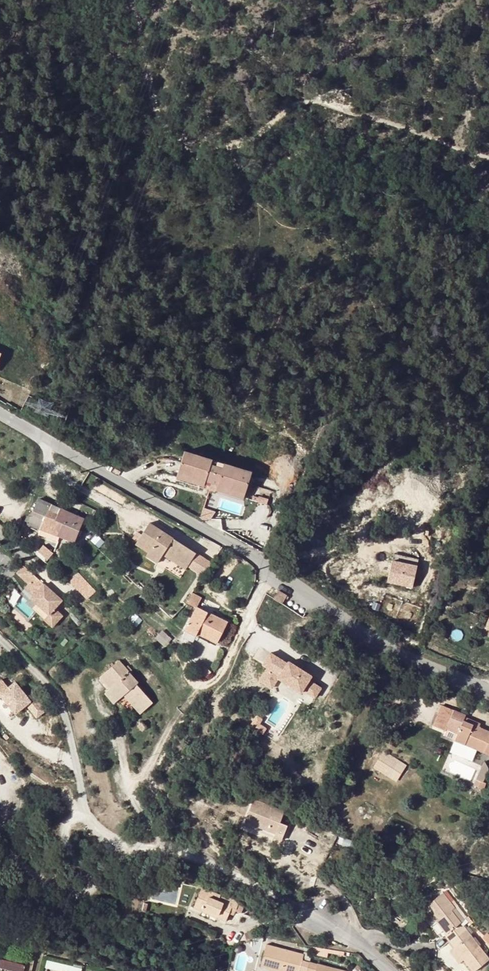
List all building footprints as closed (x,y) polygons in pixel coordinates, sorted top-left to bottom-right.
[(206,482),(211,466),(217,468),(218,464),(185,453),(178,474),(206,482)] [(252,474),(218,464),(217,468),(223,470),(218,486),(246,494),(252,474)] [(206,482),(212,484),(217,468),(211,466),(206,482)] [(218,486),(223,470),(217,468),(212,484),(218,486)] [(177,479),(205,487),(206,482),(178,474),(177,479)] [(217,491),(244,500),(246,494),(218,486),(217,491)] [(84,520),(39,500),(28,525),(42,530),(60,537),(75,542),(84,520)] [(166,552),(188,567),(196,555),(150,524),(137,544),(149,553),(147,556),(158,563),(164,555),(166,552)] [(60,537),(42,530),(40,535),(58,542),(60,537)] [(39,551),(48,560),(54,554),(44,546),(39,551)] [(164,555),(186,570),(188,567),(166,552),(164,555)] [(413,588),(421,559),(396,552),(388,581),(413,588)] [(33,595),(30,598),(48,614),(43,619),(52,627),(62,615),(54,608),(61,600),(33,575),(22,566),(16,573),(28,584),(31,581),(39,588),(33,595)] [(69,579),(74,586),(83,579),(77,572),(69,579)] [(83,579),(74,586),(87,600),(95,593),(83,579)] [(28,584),(25,588),(33,595),(39,588),(31,581),(28,584)] [(279,590),(274,599),(282,604),(287,595),(279,590)] [(198,606),(202,595),(193,592),(189,603),(198,606)] [(197,609),(205,613),(210,604),(202,600),(197,609)] [(197,609),(186,632),(197,637),(199,633),(218,643),(228,624),(205,613),(197,609)] [(193,645),(197,637),(186,632),(182,639),(193,645)] [(171,641),(163,633),(160,635),(169,644),(171,641)] [(197,637),(216,646),(218,643),(199,633),(197,637)] [(291,662),(273,651),(266,663),(271,666),(283,674),(282,676),(305,691),(306,688),(318,696),(324,686),(312,678),(315,674),(305,668),(297,663),(292,660),(291,662)] [(300,659),(297,663),(305,668),(308,664),(300,659)] [(102,677),(112,689),(109,691),(118,701),(125,695),(128,693),(144,712),(153,704),(137,685),(138,684),(119,662),(102,677)] [(205,662),(203,664),(212,673),(215,670),(205,662)] [(212,673),(203,664),(198,669),(207,678),(212,673)] [(282,676),(283,674),(271,666),(263,679),(275,686),(282,676)] [(20,678),(8,685),(4,678),(0,680),(0,696),(3,695),(15,715),(29,706),(36,718),(43,714),(20,678)] [(118,701),(109,691),(106,693),(116,703),(118,701)] [(125,695),(141,714),(144,712),(128,693),(125,695)] [(454,711),(442,706),(439,714),(451,719),(454,711)] [(439,714),(434,726),(446,731),(447,729),(458,734),(455,741),(477,750),(488,755),(488,732),(479,728),(464,721),(465,718),(466,716),(454,711),(451,719),(439,714)] [(465,718),(464,721),(479,728),(481,724),(465,718)] [(142,732),(138,727),(133,731),(137,736),(142,732)] [(472,762),(477,750),(455,741),(449,753),(472,762)] [(398,781),(408,764),(384,750),(374,767),(398,781)] [(246,822),(254,825),(255,822),(269,828),(268,831),(275,834),(274,837),(282,841),(288,827),(280,824),(285,814),(254,801),(250,810),(252,810),(250,815),(249,814),(246,822)] [(255,822),(254,825),(268,831),(269,828),(255,822)] [(236,911),(242,913),(245,907),(239,905),(240,903),(221,896),(220,898),(202,891),(194,909),(204,914),(205,910),(219,916),(218,919),(227,923),(230,916),(232,910),(236,911)] [(465,929),(459,922),(451,911),(454,908),(442,894),(429,904),(434,910),(441,918),(437,921),(446,933),(445,935),(449,940),(465,929)] [(463,919),(454,908),(451,911),(459,922),(463,919)] [(205,910),(204,914),(218,919),(219,916),(205,910)] [(431,913),(437,921),(441,918),(434,910),(431,913)] [(488,960),(465,929),(449,940),(454,947),(464,960),(473,970),(474,970),(488,960)] [(488,947),(488,937),(486,934),(481,939),(488,947)] [(317,964),(317,966),(309,964),(301,961),(303,955),(266,945),(260,967),(275,970),(277,970),(342,970),(317,964)] [(461,962),(464,960),(454,947),(451,949),(461,962)] [(311,957),(303,955),(301,961),(309,964),(311,957)] [(23,970),(25,970),(26,963),(0,957),(0,967),(23,970)]
